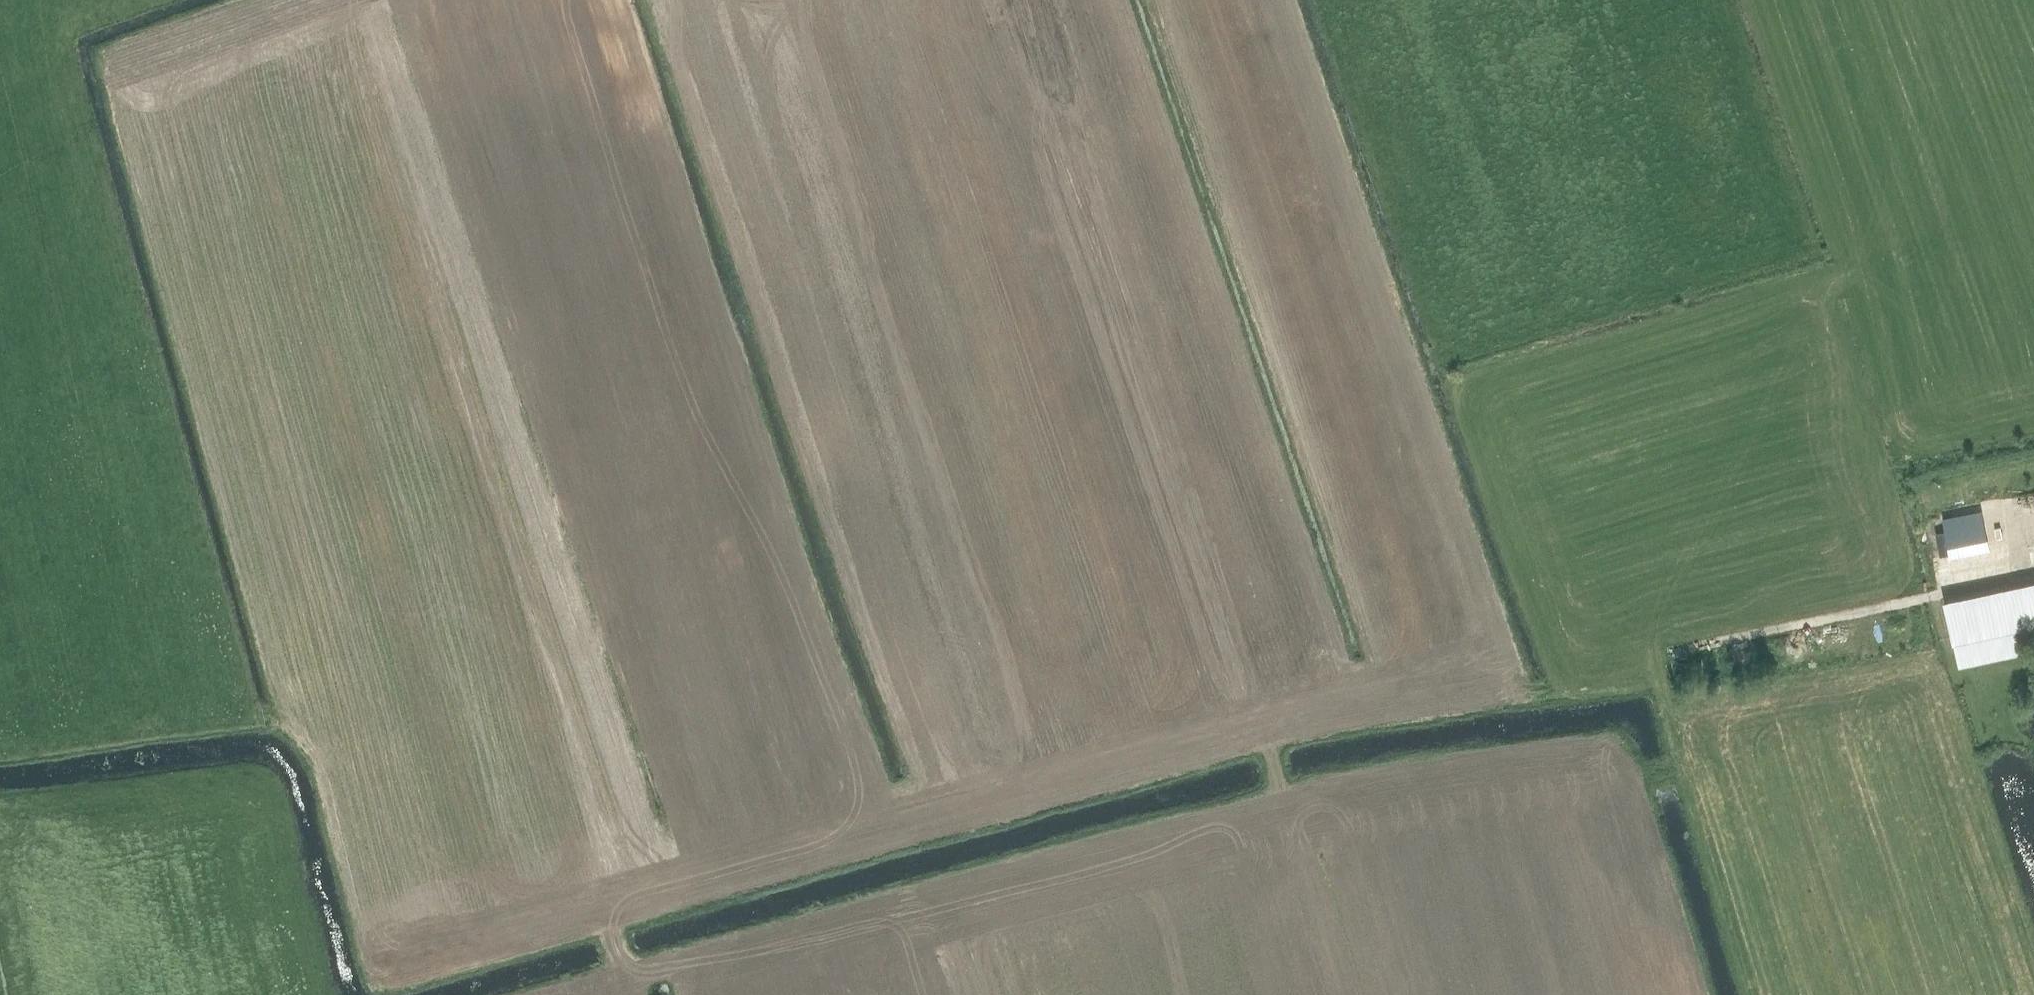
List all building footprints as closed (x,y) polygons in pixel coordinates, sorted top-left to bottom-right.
[(1944,604),(1952,638),(2015,624),(2033,619),(2033,585),(1944,604)] [(2021,654),(2015,624),(1952,638),(1959,668),(2021,654)]
